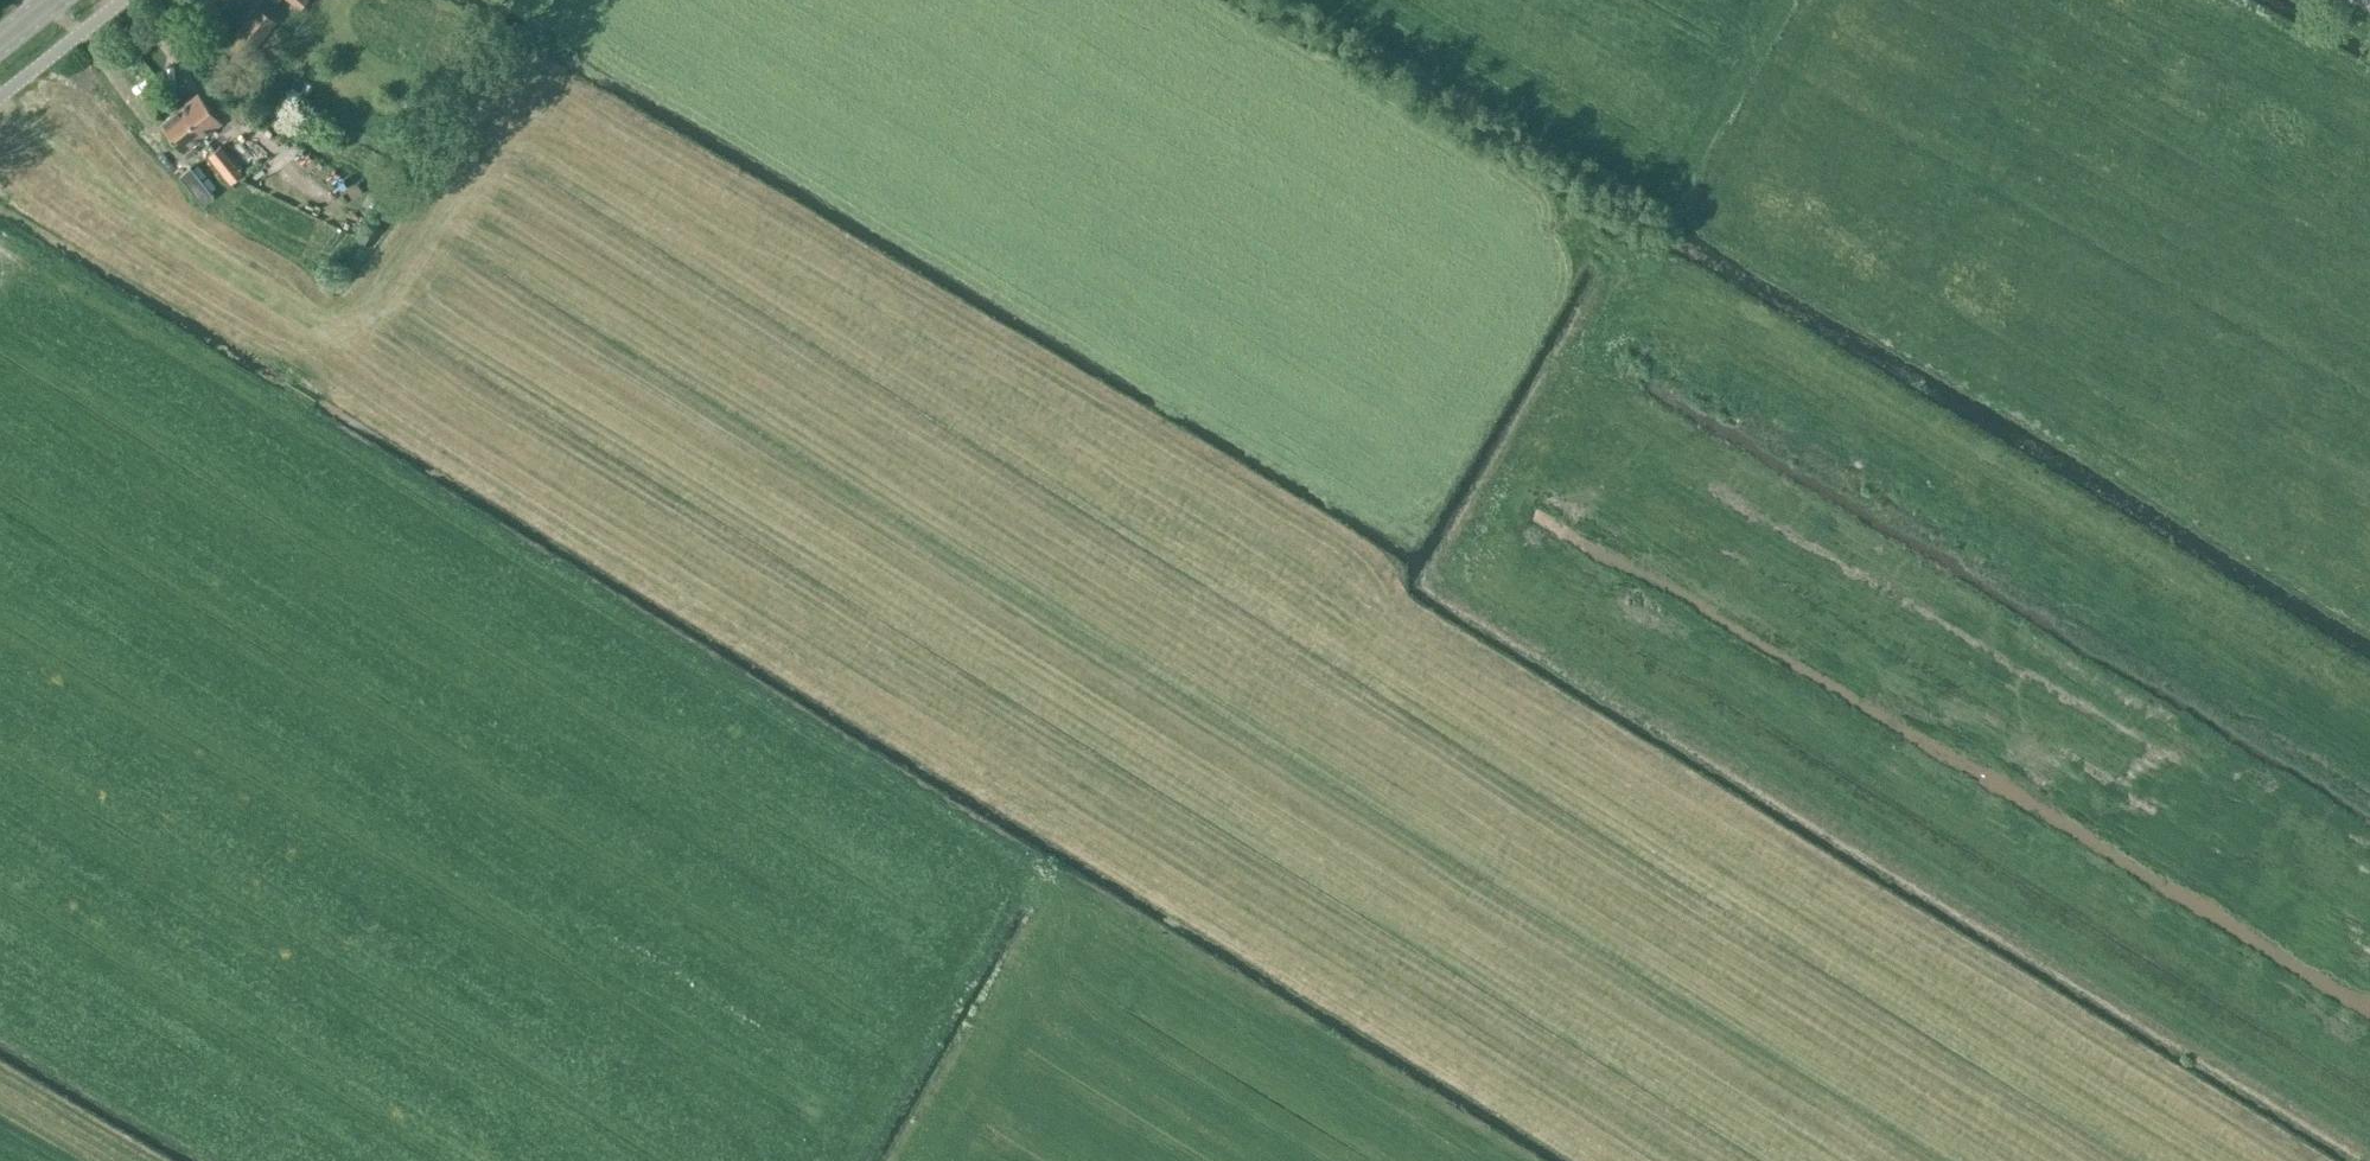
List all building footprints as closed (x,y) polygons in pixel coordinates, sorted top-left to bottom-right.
[(299,9),(307,0),(290,0),(299,9)] [(276,21),(259,6),(228,41),(246,56),(276,21)] [(146,19),(133,27),(159,72),(173,63),(146,19)] [(180,107),(203,135),(222,120),(199,92),(180,107)] [(194,143),(203,135),(180,107),(161,122),(184,151),(185,150),(190,155),(199,148),(194,143)] [(243,173),(220,145),(209,155),(231,182),(243,173)]
